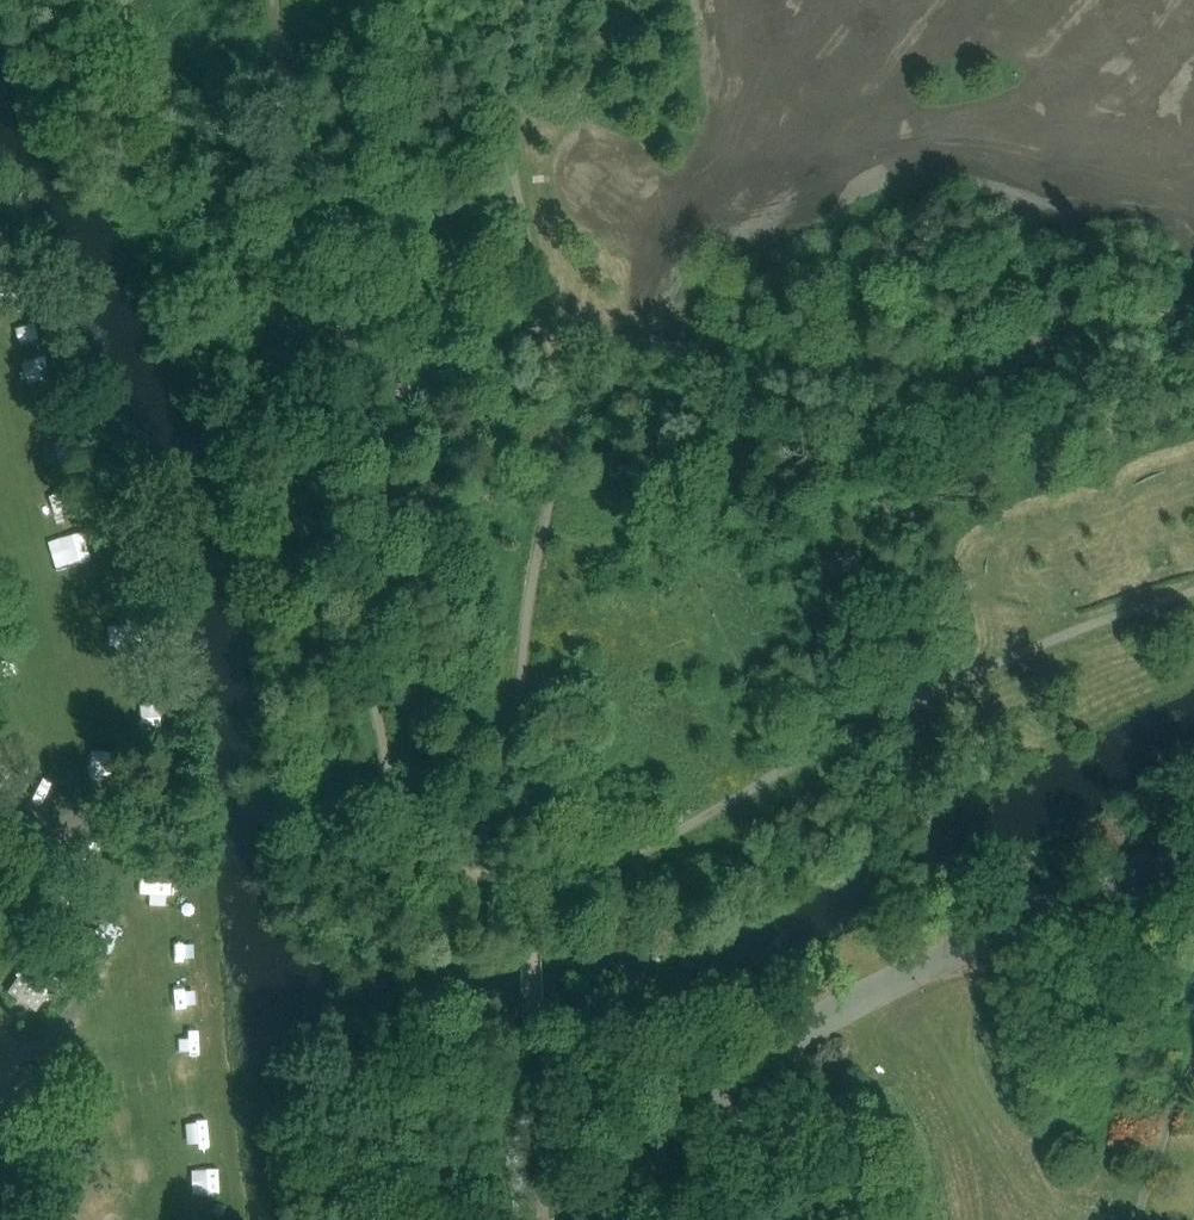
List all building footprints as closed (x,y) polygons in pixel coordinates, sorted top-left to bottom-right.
[(53,499),(62,519),(82,509),(72,490),(53,499)] [(125,623),(127,642),(149,639),(147,620),(125,623)] [(145,696),(145,722),(166,723),(166,696),(145,696)] [(161,880),(161,871),(149,871),(150,905),(177,904),(176,880),(161,880)] [(71,966),(44,949),(14,995),(40,1013),(50,997),(58,1002),(68,987),(60,981),(71,966)]
